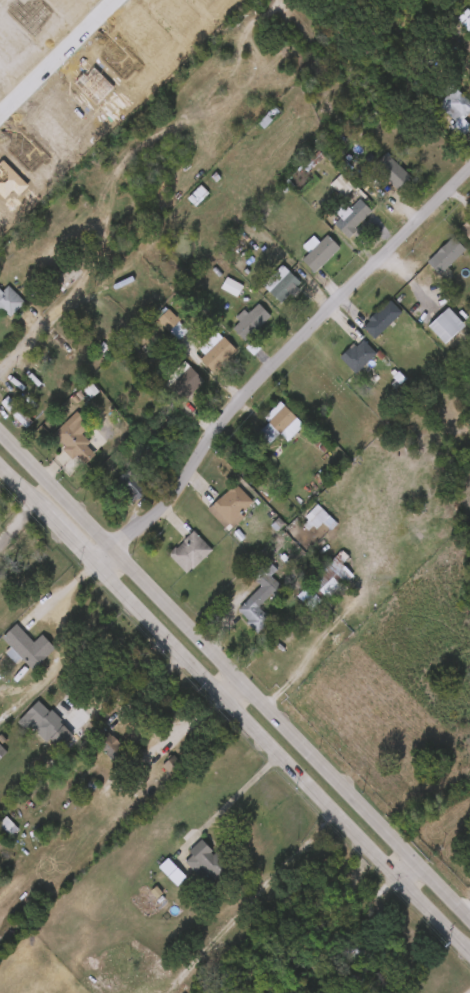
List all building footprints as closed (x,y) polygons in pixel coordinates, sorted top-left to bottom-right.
[(469,34),(469,14),(467,11),(457,22),(469,34)] [(455,87),(469,100),(469,112),(464,119),(469,124),(469,130),(463,138),(451,127),(456,122),(438,105),(455,87)] [(385,153),(411,176),(398,189),(384,177),(383,178),(375,171),(377,169),(374,166),(385,153)] [(360,199),(371,210),(355,227),(357,229),(349,237),(335,224),(340,218),(334,211),(343,202),(350,209),(360,199)] [(463,225),(469,218),(469,238),(461,229),(464,226),(463,225)] [(314,272),(301,259),(327,234),(340,247),(314,272)] [(443,275),(443,276),(430,263),(457,237),(469,250),(443,275)] [(299,291),(293,297),(291,296),(283,304),(265,286),(285,265),(304,284),(299,291)] [(222,290),(237,299),(243,289),(228,280),(222,290)] [(2,312),(0,310),(0,288),(4,292),(10,286),(27,303),(13,318),(5,309),(2,312)] [(403,312),(375,339),(364,326),(369,321),(368,320),(376,311),(378,313),(391,300),(403,312)] [(261,304),(273,317),(247,342),(235,329),(242,322),(238,318),(246,310),(250,314),(261,304)] [(465,326),(445,345),(428,326),(448,307),(465,326)] [(109,342),(114,336),(85,309),(80,314),(109,342)] [(169,334),(180,323),(169,312),(158,322),(169,334)] [(219,332),(225,338),(226,337),(239,351),(227,362),(229,364),(217,375),(203,360),(207,356),(201,349),(219,332)] [(364,341),(377,354),(372,359),(376,363),(367,372),(362,368),(356,374),(339,357),(349,347),(351,349),(355,345),(357,347),(364,341)] [(70,369),(53,356),(49,362),(65,375),(70,369)] [(55,400),(61,394),(30,360),(24,366),(55,400)] [(194,392),(183,403),(163,383),(185,361),(205,381),(194,392)] [(26,430),(34,422),(9,398),(1,406),(26,430)] [(297,420),(270,447),(259,435),(287,406),(299,419),(297,420)] [(88,440),(90,442),(73,460),(62,449),(66,446),(61,441),(58,445),(50,437),(73,415),(86,428),(81,433),(88,440)] [(136,467),(148,480),(144,483),(150,490),(136,503),(130,497),(131,495),(119,481),(131,470),(132,471),(136,467)] [(246,518),(235,528),(231,525),(226,529),(209,511),(238,485),(255,504),(243,515),(246,518)] [(196,530),(215,550),(195,569),(194,568),(188,573),(170,554),(177,546),(179,548),(196,530)] [(289,590),(279,600),(273,594),(261,606),(274,619),(259,633),(249,622),(251,620),(241,609),(264,586),(254,576),(270,559),(280,569),(274,575),(289,590)] [(332,563),(337,569),(341,566),(347,573),(343,577),(348,582),(325,602),(309,584),(332,563)] [(28,633),(36,642),(44,634),(58,649),(35,670),(24,658),(17,664),(6,652),(12,646),(4,637),(18,623),(28,633)] [(52,711),(54,710),(64,720),(60,724),(72,736),(58,751),(32,726),(36,722),(27,714),(40,700),(52,711)] [(104,726),(114,736),(115,735),(126,749),(115,760),(92,738),(104,726)] [(182,767),(173,758),(163,768),(172,777),(182,767)] [(230,873),(216,887),(205,875),(203,877),(196,869),(200,865),(190,855),(204,842),(227,865),(225,867),(230,873)] [(378,957),(364,970),(361,966),(357,969),(346,958),(350,954),(347,951),(349,949),(346,947),(360,937),(378,957)]
